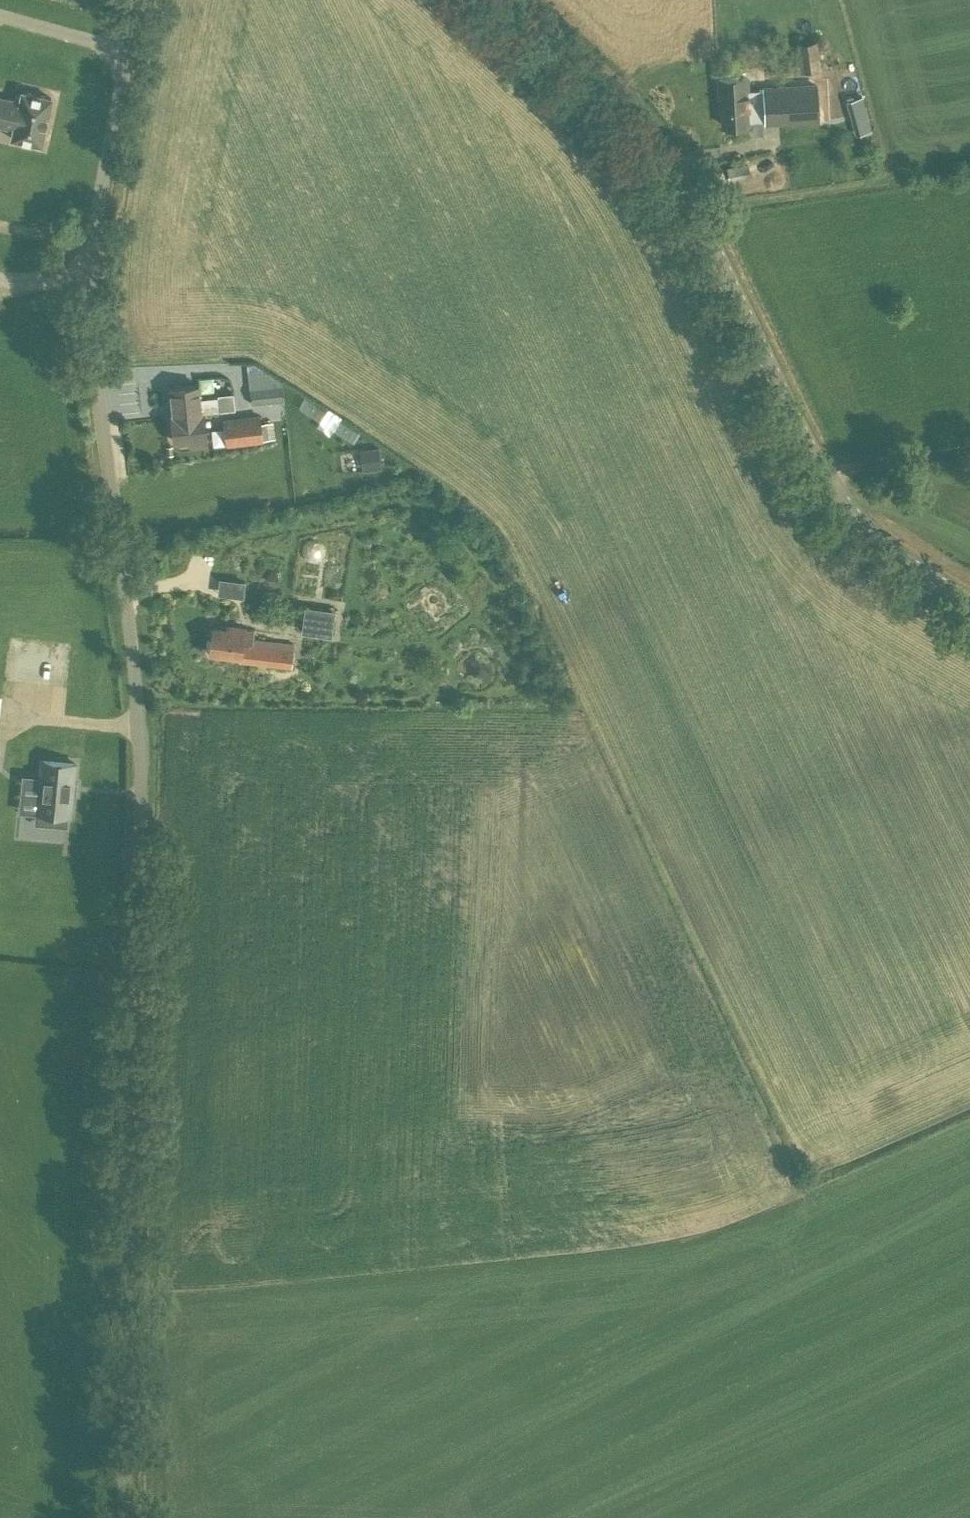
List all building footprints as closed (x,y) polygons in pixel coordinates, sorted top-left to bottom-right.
[(800,72),(821,69),(817,40),(796,42),(800,72)] [(750,88),(749,75),(718,77),(721,125),(752,123),(751,111),(765,110),(766,122),(819,118),(817,82),(763,86),(763,87),(750,88)] [(20,89),(18,99),(0,95),(0,125),(11,128),(9,139),(41,146),(52,96),(20,89)] [(846,100),(849,111),(865,106),(862,95),(846,100)] [(273,385),(272,377),(247,380),(250,405),(284,401),(282,384),(273,385)] [(175,412),(204,409),(219,407),(217,393),(201,395),(200,382),(171,385),(175,412)] [(219,407),(219,410),(235,408),(233,392),(217,393),(219,407)] [(315,408),(316,426),(330,425),(329,408),(315,408)] [(204,409),(175,412),(172,412),(175,438),(191,436),(192,443),(208,441),(204,409)] [(225,445),(263,441),(259,414),(222,419),(225,445)] [(382,468),(379,447),(360,449),(363,470),(382,468)] [(331,551),(331,538),(311,537),(311,550),(331,551)] [(247,591),(250,575),(224,570),(221,586),(247,591)] [(320,607),(305,605),(301,632),(316,634),(320,607)] [(255,627),(228,622),(228,626),(213,625),(209,654),(242,658),(242,659),(292,664),(295,641),(253,636),(255,627)] [(71,813),(77,761),(40,757),(34,823),(67,826),(68,812),(71,813)]
